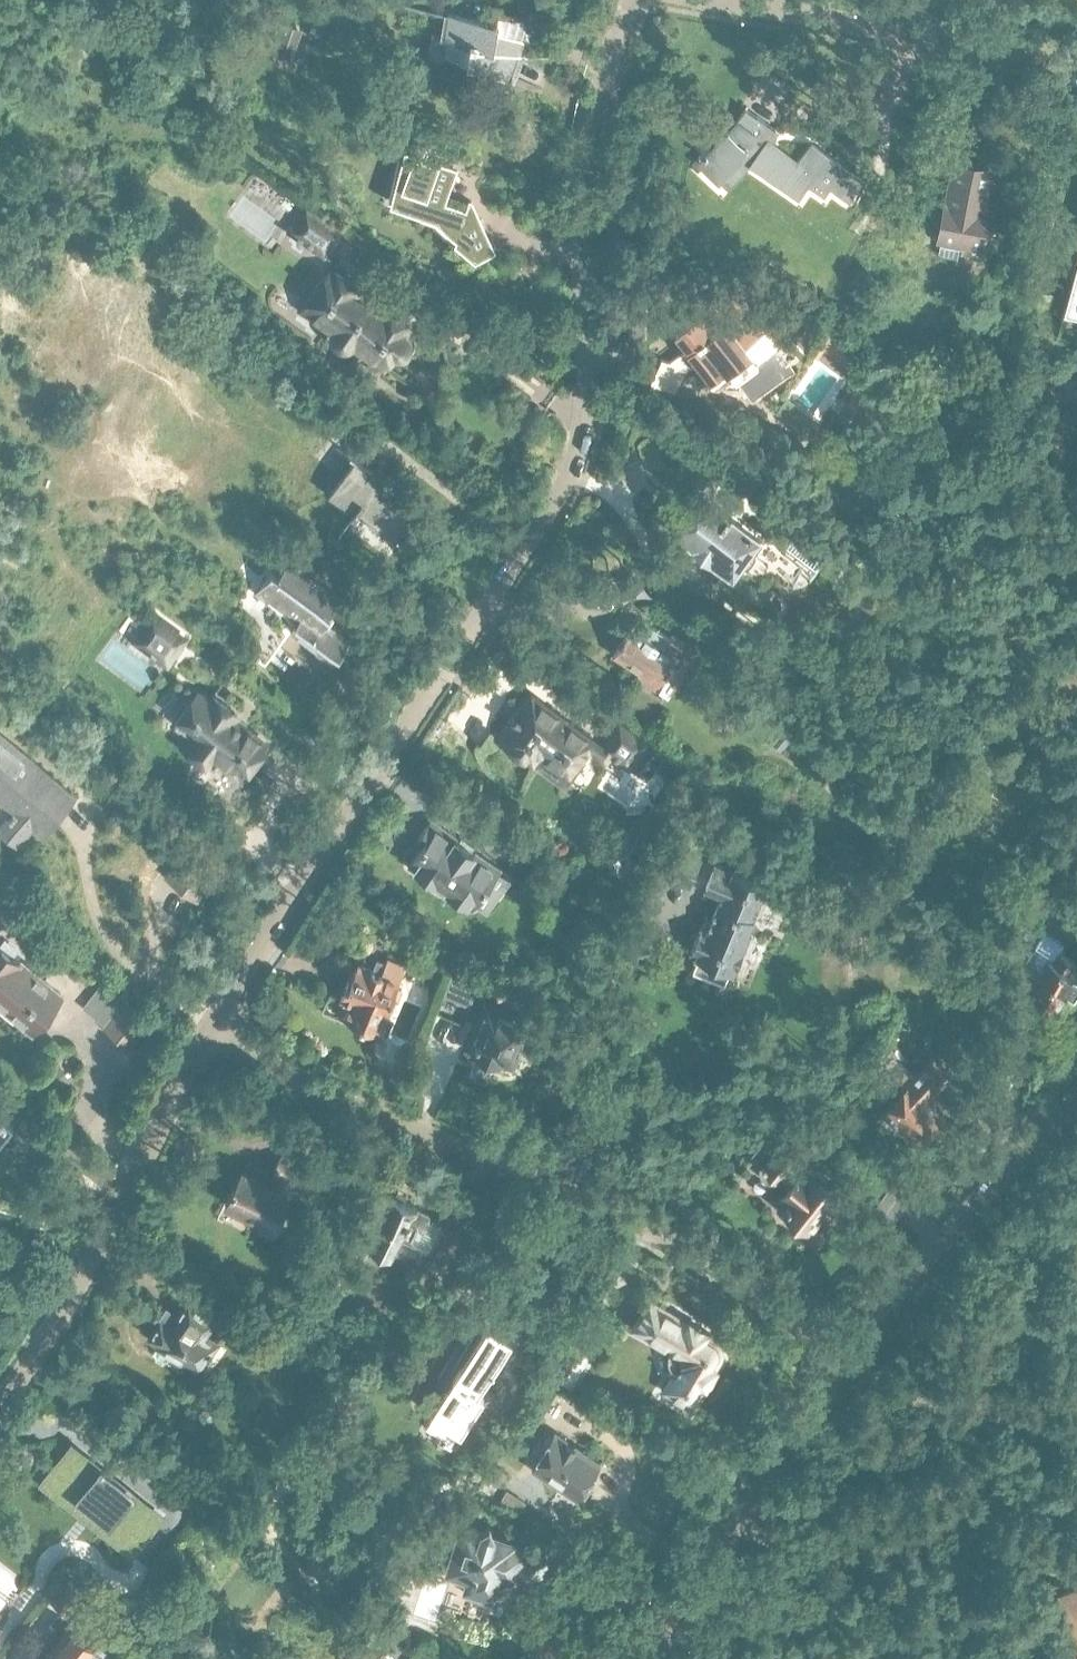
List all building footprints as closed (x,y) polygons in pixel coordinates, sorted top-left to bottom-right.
[(543,0),(529,0),(528,6),(542,8),(543,0)] [(513,79),(522,53),(522,52),(518,51),(528,19),(500,14),(498,22),(448,13),(444,36),(448,37),(446,55),(513,79)] [(288,55),(298,29),(284,24),(275,50),(288,55)] [(726,135),(699,165),(726,189),(752,163),(799,196),(809,182),(825,193),(831,186),(849,198),(850,198),(857,202),(869,182),(860,177),(814,145),(797,161),(769,142),(773,131),(775,132),(777,129),(746,108),(736,122),(732,119),(724,129),(728,132),(726,135)] [(457,170),(440,164),(422,157),(423,155),(420,153),(419,156),(414,154),(396,204),(462,229),(476,260),(494,252),(470,201),(467,210),(445,202),(457,170)] [(947,203),(946,203),(939,239),(942,240),(939,254),(957,258),(960,243),(985,248),(992,211),(984,210),(992,166),(955,159),(947,203)] [(307,206),(290,230),(325,255),(342,231),(307,206)] [(1064,306),(1076,310),(1076,255),(1064,306)] [(350,344),(352,343),(357,347),(361,341),(387,360),(393,351),(395,351),(397,352),(399,352),(401,352),(402,351),(404,350),(406,349),(407,347),(408,346),(409,344),(409,342),(409,340),(408,338),(408,336),(407,334),(406,333),(411,325),(383,305),(377,313),(354,296),(360,289),(331,269),(307,303),(318,311),(315,316),(334,330),(333,332),(333,334),(333,336),(333,338),(334,340),(335,341),(336,343),(337,344),(339,345),(341,346),(343,346),(345,346),(347,346),(349,345),(350,344)] [(755,362),(750,356),(752,355),(745,346),(763,332),(732,291),(716,303),(709,294),(696,304),(701,312),(675,331),(689,350),(703,340),(728,373),(729,372),(733,378),(755,362)] [(670,392),(682,363),(653,352),(641,380),(670,392)] [(356,514),(393,540),(391,543),(394,544),(422,505),(349,453),(347,456),(352,459),(327,493),(352,511),(350,514),(354,516),(356,514)] [(698,491),(670,527),(671,528),(700,551),(697,555),(704,561),(702,563),(727,582),(733,574),(735,575),(738,571),(741,570),(744,569),(748,567),(751,564),(753,561),(756,564),(758,562),(770,571),(776,563),(764,554),(769,547),(760,539),(751,532),(754,529),(732,511),(728,515),(698,491)] [(785,550),(765,579),(769,582),(773,576),(777,578),(781,580),(785,582),(789,583),(794,583),(798,583),(803,582),(807,580),(811,578),(814,575),(817,572),(823,563),(792,540),(785,550)] [(279,627),(282,623),(335,661),(351,639),(325,620),(341,600),(289,562),(279,575),(273,571),(258,591),(282,609),(275,618),(250,655),(265,666),(288,633),(279,627)] [(156,615),(137,639),(168,664),(187,639),(156,615)] [(662,633),(647,622),(638,617),(632,627),(614,654),(659,684),(678,657),(656,643),(662,633)] [(273,750),(266,745),(234,720),(238,715),(214,697),(210,702),(198,692),(173,724),(188,736),(181,745),(212,769),(219,759),(248,782),(273,750)] [(558,715),(557,714),(531,694),(522,706),(520,707),(519,707),(518,707),(518,708),(518,710),(518,711),(518,712),(512,720),(510,721),(509,721),(508,721),(507,722),(507,724),(508,725),(508,726),(499,738),(506,743),(508,747),(511,750),(514,753),(518,755),(522,757),(526,758),(533,763),(540,754),(565,773),(578,756),(582,759),(595,742),(568,722),(565,726),(558,721),(559,720),(560,718),(559,717),(559,716),(558,715)] [(628,767),(645,744),(619,725),(602,748),(628,767)] [(75,793),(0,735),(0,800),(14,811),(0,829),(0,830),(19,844),(33,825),(44,834),(75,793)] [(538,896),(527,889),(532,882),(519,874),(515,880),(504,874),(508,867),(442,827),(421,861),(467,889),(462,898),(482,910),(497,886),(507,893),(504,898),(517,906),(527,913),(538,896)] [(167,875),(199,900),(218,876),(185,851),(167,875)] [(732,872),(715,865),(706,887),(723,894),(719,903),(718,902),(707,930),(700,927),(690,950),(697,953),(696,956),(731,970),(733,968),(734,968),(737,963),(739,964),(745,952),(742,951),(744,946),(743,945),(754,917),(752,916),(760,896),(747,890),(751,880),(732,872)] [(1026,992),(1032,995),(1028,1002),(1046,1012),(1049,1006),(1055,1009),(1065,992),(1072,996),(1076,988),(1076,977),(1069,972),(1075,961),(1059,952),(1062,947),(1056,943),(1058,940),(1043,931),(1012,984),(1026,992)] [(402,969),(411,948),(392,941),(389,948),(381,945),(379,952),(363,945),(357,960),(354,959),(346,980),(355,984),(349,1000),(368,1007),(385,1014),(392,996),(390,996),(396,980),(403,983),(408,971),(402,969)] [(38,1021),(61,992),(0,945),(0,1000),(34,1027),(38,1021)] [(471,1005),(483,976),(453,963),(441,993),(471,1005)] [(537,1039),(524,1034),(529,1023),(487,1005),(475,1034),(480,1036),(473,1053),(500,1064),(501,1062),(509,1066),(515,1052),(529,1058),(537,1039)] [(148,1026),(123,1006),(106,1027),(131,1047),(148,1026)] [(924,1099),(948,1074),(933,1059),(916,1077),(908,1069),(895,1082),(904,1090),(885,1110),(919,1143),(943,1118),(924,1099)] [(13,1125),(0,1114),(0,1142),(13,1125)] [(778,1143),(776,1145),(765,1136),(752,1152),(764,1161),(762,1163),(764,1165),(761,1168),(761,1172),(763,1175),(769,1181),(773,1182),(777,1180),(779,1178),(789,1186),(780,1197),(789,1204),(783,1212),(793,1220),(795,1218),(809,1230),(830,1204),(839,1211),(847,1202),(824,1183),(827,1179),(798,1156),(796,1158),(778,1143)] [(304,1186),(313,1168),(299,1161),(297,1165),(280,1157),(273,1171),(280,1175),(274,1187),(241,1171),(226,1201),(256,1216),(253,1221),(268,1228),(271,1223),(275,1225),(296,1183),(304,1186)] [(442,1223),(427,1215),(428,1214),(415,1208),(416,1207),(387,1193),(374,1220),(372,1219),(365,1234),(371,1237),(368,1243),(390,1253),(391,1252),(420,1266),(442,1223)] [(996,1254),(991,1259),(996,1263),(1001,1258),(996,1254)] [(201,1366),(217,1342),(203,1333),(215,1316),(189,1300),(178,1317),(168,1310),(153,1333),(162,1340),(161,1342),(164,1343),(164,1346),(171,1351),(173,1350),(188,1359),(188,1362),(195,1366),(197,1365),(199,1367),(192,1378),(204,1387),(213,1374),(201,1366)] [(687,1323),(675,1316),(657,1305),(651,1315),(643,1311),(633,1326),(673,1350),(674,1348),(681,1352),(683,1362),(679,1368),(677,1368),(665,1389),(691,1404),(703,1384),(706,1386),(717,1368),(710,1363),(715,1355),(716,1351),(715,1346),(712,1343),(703,1338),(707,1331),(689,1320),(687,1323)] [(433,1412),(449,1421),(463,1430),(485,1395),(479,1391),(512,1337),(488,1322),(433,1412)] [(250,1325),(219,1339),(247,1357),(260,1352),(250,1325)] [(555,1432),(548,1443),(532,1468),(578,1497),(601,1461),(555,1432)] [(74,1451),(50,1482),(137,1551),(162,1519),(74,1451)] [(511,1544),(511,1543),(502,1540),(501,1543),(492,1540),(494,1534),(490,1526),(482,1530),(481,1532),(463,1526),(456,1548),(454,1547),(443,1553),(449,1564),(450,1565),(449,1568),(470,1575),(467,1585),(469,1586),(466,1594),(490,1602),(493,1594),(494,1594),(502,1572),(532,1581),(533,1579),(538,1581),(546,1557),(540,1556),(541,1554),(521,1547),(520,1549),(514,1547),(514,1545),(511,1544)] [(88,1593),(71,1579),(66,1576),(49,1597),(71,1614),(88,1593)] [(1065,1590),(1076,1623),(1076,1585),(1065,1590)] [(14,1600),(0,1589),(0,1617),(14,1600)] [(369,1607),(374,1611),(380,1610),(385,1603),(377,1596),(369,1607)] [(347,1619),(360,1629),(367,1620),(354,1610),(347,1619)] [(96,1645),(97,1644),(71,1624),(69,1626),(52,1648),(44,1658),(85,1658),(96,1645)] [(159,1651),(152,1658),(169,1658),(159,1651)]
